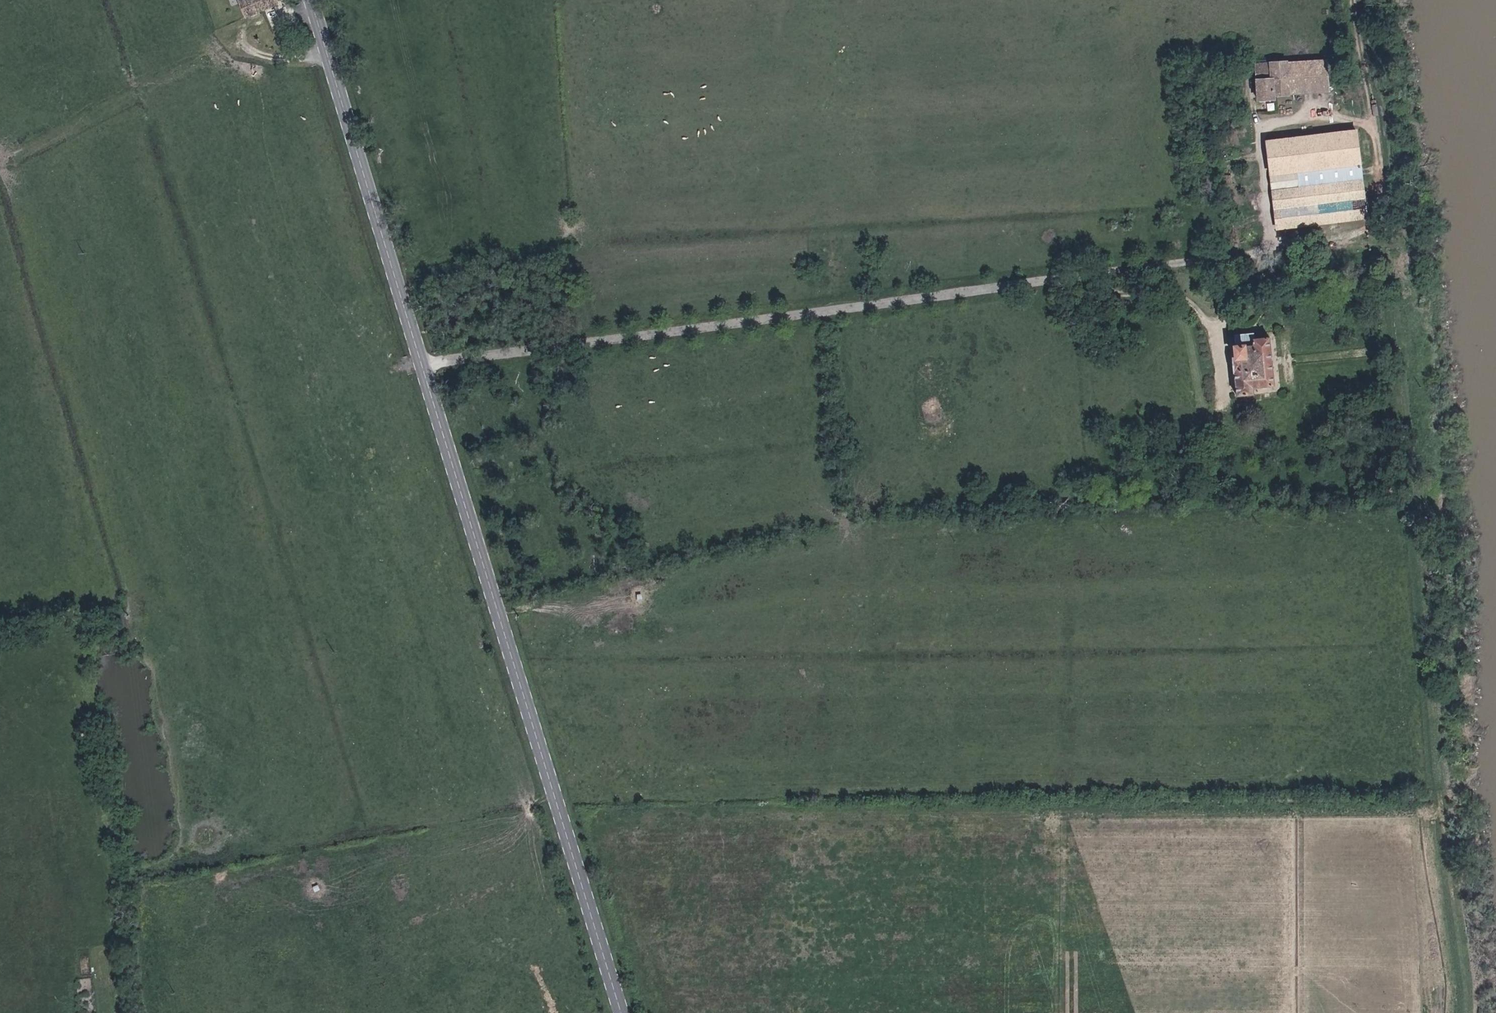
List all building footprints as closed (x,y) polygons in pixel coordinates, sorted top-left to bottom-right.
[(243,18),(278,2),(277,0),(237,0),(243,18)] [(1280,53),(1268,54),(1269,64),(1281,62),(1280,53)] [(1319,66),(1279,72),(1284,101),(1322,95),(1319,66)] [(1284,101),(1279,72),(1250,76),(1255,111),(1270,108),(1269,105),(1284,103),(1284,101)] [(1356,135),(1267,151),(1281,236),(1368,221),(1356,135)] [(1240,348),(1237,349),(1242,404),(1258,403),(1257,397),(1279,393),(1274,346),(1253,348),(1252,341),(1239,343),(1240,348)]
